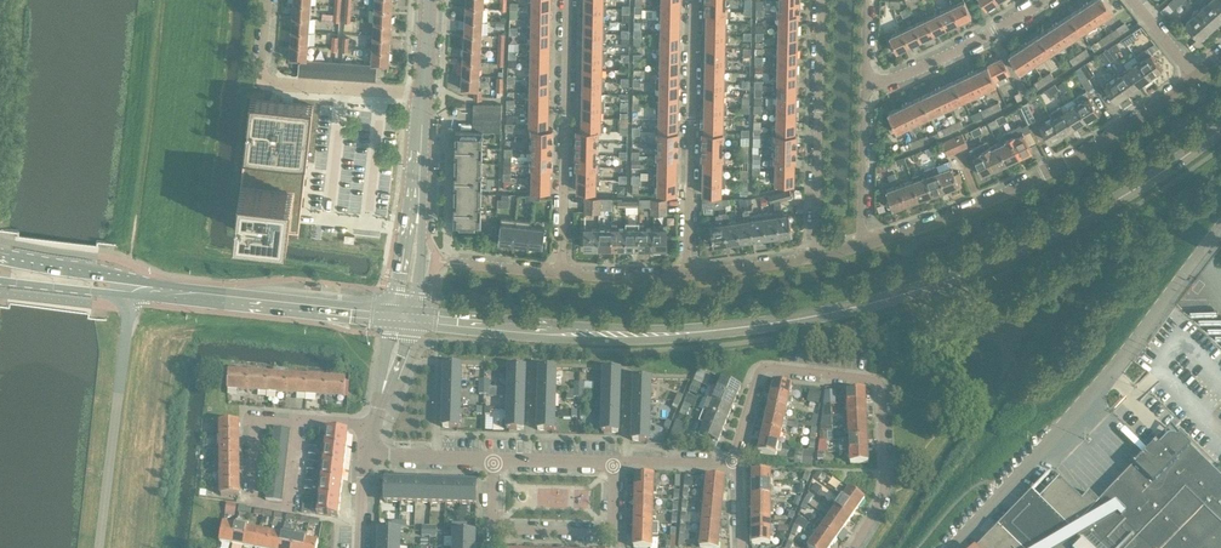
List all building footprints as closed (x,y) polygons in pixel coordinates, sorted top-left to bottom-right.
[(374,8),(392,9),(393,0),(375,0),(374,8)] [(584,8),(606,8),(606,3),(603,3),(603,0),(584,0),(584,8)] [(616,3),(622,3),(622,9),(630,9),(630,0),(616,0),(616,3)] [(658,9),(680,10),(680,0),(662,0),(662,4),(659,4),(658,9)] [(706,10),(729,11),(729,10),(727,10),(728,5),(725,5),(726,0),(706,0),(706,10)] [(776,12),(799,12),(799,0),(787,0),(780,0),(780,7),(777,6),(777,12),(776,12)] [(997,0),(981,0),(986,8),(998,1),(997,0)] [(1070,14),(1082,32),(1113,11),(1105,0),(1092,0),(1070,14)] [(1210,1),(1220,13),(1220,0),(1211,0),(1210,1)] [(964,1),(952,7),(959,22),(972,16),(964,1)] [(1200,10),(1213,26),(1220,19),(1220,13),(1210,1),(1200,10)] [(293,3),(292,16),(310,18),(311,4),(293,3)] [(465,5),(465,19),(483,20),(483,6),(465,5)] [(532,12),(532,19),(550,19),(550,7),(529,7),(529,12),(532,12)] [(952,7),(939,12),(946,28),(959,22),(952,7)] [(374,8),(373,22),(391,23),(392,9),(374,8)] [(584,8),(584,20),(602,20),(603,14),(606,14),(606,8),(584,8)] [(1200,10),(1198,8),(1192,13),(1194,15),(1186,22),(1200,38),(1213,26),(1200,10)] [(662,15),(661,22),(680,22),(680,10),(658,9),(658,15),(662,15)] [(707,11),(707,23),(725,23),(725,16),(728,16),(729,11),(706,10),(706,11),(707,11)] [(779,17),(779,24),(798,25),(798,13),(799,13),(799,12),(776,12),(776,17),(779,17)] [(939,12),(927,18),(934,34),(946,28),(939,12)] [(1070,14),(1040,34),(1051,52),(1082,32),(1070,14)] [(292,16),(291,30),(309,31),(310,18),(292,16)] [(927,18),(914,24),(922,40),(934,34),(927,18)] [(465,19),(464,33),(482,34),(483,20),(465,19)] [(528,26),(528,31),(550,31),(550,19),(532,19),(532,26),(528,26)] [(584,20),(584,32),(605,33),(606,27),(602,27),(602,20),(584,20)] [(373,22),(373,36),(391,37),(391,23),(373,22)] [(658,28),(658,34),(680,34),(680,22),(661,22),(661,28),(658,28)] [(707,23),(706,35),(728,35),(728,30),(725,30),(725,23),(707,23)] [(776,31),(776,36),(797,37),(798,25),(779,24),(779,31),(776,31)] [(914,24),(902,30),(909,46),(922,40),(914,24)] [(1120,34),(1116,28),(1108,34),(1112,40),(1120,34)] [(291,30),(290,44),(308,45),(309,31),(291,30)] [(909,46),(902,30),(889,36),(893,43),(890,46),(892,51),(896,50),(897,52),(909,46)] [(531,36),(531,43),(550,43),(550,31),(528,31),(528,36),(531,36)] [(584,32),(584,44),(602,45),(602,38),(605,38),(605,33),(584,32)] [(1121,39),(1125,45),(1137,37),(1133,32),(1121,39)] [(464,33),(463,47),(481,48),(482,34),(464,33)] [(494,41),(499,41),(504,41),(505,33),(499,33),(499,36),(494,36),(494,41)] [(661,39),(661,46),(679,46),(680,34),(658,34),(658,39),(661,39)] [(1051,52),(1040,34),(1009,54),(1020,72),(1051,52)] [(1112,40),(1108,34),(1100,39),(1104,45),(1112,40)] [(706,35),(706,47),(724,47),(725,40),(728,41),(728,35),(706,35)] [(373,36),(372,49),(390,51),(391,37),(373,36)] [(779,42),(779,48),(797,49),(797,37),(776,36),(776,42),(779,42)] [(1104,45),(1100,39),(1090,45),(1094,51),(1104,45)] [(508,55),(516,55),(516,51),(519,51),(519,43),(509,42),(508,55)] [(528,50),(528,55),(549,56),(550,43),(531,43),(531,50),(528,50)] [(1117,43),(1111,46),(1115,52),(1120,49),(1117,43)] [(289,58),(299,59),(307,59),(308,45),(290,44),(289,58)] [(584,44),(583,56),(605,57),(605,51),(602,51),(602,45),(584,44)] [(658,53),(657,58),(679,58),(679,46),(661,46),(661,53),(658,53)] [(1110,55),(1112,54),(1119,63),(1122,61),(1115,52),(1111,46),(1106,49),(1110,55)] [(463,47),(462,61),(480,62),(481,48),(463,47)] [(706,47),(706,59),(727,59),(728,54),(724,54),(724,47),(706,47)] [(775,55),(775,60),(797,61),(797,49),(779,48),(779,55),(775,55)] [(1140,61),(1139,61),(1151,77),(1162,69),(1151,53),(1148,48),(1136,56),(1140,61)] [(372,49),(371,64),(377,64),(389,65),(390,51),(372,49)] [(493,57),(493,63),(498,63),(498,65),(503,65),(504,49),(499,49),(498,57),(493,57)] [(1085,49),(1081,51),(1085,57),(1089,55),(1085,49)] [(1081,51),(1077,54),(1081,60),(1085,57),(1081,51)] [(1081,60),(1077,54),(1073,57),(1077,63),(1081,60)] [(531,61),(531,67),(549,68),(549,56),(528,55),(528,61),(531,61)] [(583,56),(583,68),(601,69),(602,62),(605,62),(605,57),(583,56)] [(1073,65),(1077,63),(1073,57),(1069,59),(1073,65)] [(660,63),(660,70),(679,71),(679,58),(657,58),(657,63),(660,63)] [(1002,58),(987,65),(995,81),(1010,74),(1002,58)] [(298,74),(306,74),(307,59),(299,59),(298,74)] [(306,74),(313,75),(314,60),(307,59),(306,74)] [(706,59),(706,71),(724,72),(724,65),(727,65),(727,59),(706,59)] [(313,75),(320,75),(321,60),(314,60),(313,75)] [(320,75),(327,76),(328,61),(321,60),(320,75)] [(778,66),(778,73),(796,73),(797,61),(775,60),(775,66),(778,66)] [(328,61),(327,76),(335,76),(336,61),(328,61)] [(462,61),(461,74),(479,75),(480,62),(462,61)] [(1139,61),(1128,69),(1139,85),(1151,77),(1139,61)] [(339,77),(347,77),(348,62),(340,62),(339,77)] [(347,77),(354,78),(355,63),(348,62),(347,77)] [(1087,62),(1081,66),(1089,79),(1095,74),(1087,62)] [(354,78),(361,78),(362,63),(355,63),(354,78)] [(361,78),(368,79),(369,64),(362,63),(361,78)] [(369,64),(368,79),(376,79),(377,64),(371,64),(369,64)] [(987,65),(954,81),(963,99),(996,84),(995,81),(987,65)] [(1089,79),(1081,66),(1075,70),(1083,83),(1089,79)] [(527,74),(527,79),(549,80),(549,68),(531,67),(531,74),(527,74)] [(583,68),(583,81),(604,81),(604,76),(601,76),(601,69),(583,68)] [(1128,69),(1116,78),(1127,93),(1139,85),(1128,69)] [(657,77),(657,82),(678,83),(679,71),(660,70),(660,77),(657,77)] [(706,71),(705,83),(727,84),(727,78),(724,78),(724,72),(706,71)] [(762,73),(755,73),(755,84),(762,84),(762,83),(765,83),(765,80),(762,80),(762,73)] [(775,79),(775,85),(796,85),(796,73),(778,73),(778,79),(775,79)] [(461,88),(474,89),(479,89),(479,75),(461,74),(461,88)] [(1050,81),(1046,75),(1042,77),(1046,83),(1050,81)] [(1046,83),(1042,77),(1038,80),(1042,86),(1046,83)] [(1127,93),(1116,78),(1104,86),(1115,102),(1127,93)] [(530,85),(530,92),(549,92),(549,80),(527,79),(527,85),(530,85)] [(583,81),(582,93),(601,93),(601,86),(604,86),(604,81),(583,81)] [(954,81),(921,96),(930,115),(963,99),(954,81)] [(660,88),(660,94),(678,95),(678,83),(657,82),(657,87),(660,88)] [(705,83),(705,95),(723,96),(724,89),(727,89),(727,84),(705,83)] [(1055,83),(1050,87),(1054,93),(1059,89),(1055,83)] [(778,90),(778,97),(796,97),(796,85),(775,85),(775,90),(778,90)] [(1054,93),(1050,87),(1045,90),(1049,96),(1054,93)] [(1073,98),(1076,103),(1086,120),(1099,113),(1085,91),(1073,98)] [(527,98),(527,104),(548,104),(549,92),(530,92),(530,98),(527,98)] [(582,93),(582,105),(604,105),(604,100),(601,100),(601,93),(582,93)] [(656,101),(656,106),(678,107),(678,95),(660,94),(660,101),(656,101)] [(705,95),(705,108),(726,108),(726,103),(723,103),(723,96),(705,95)] [(1043,101),(1039,95),(1031,100),(1035,106),(1043,101)] [(930,115),(921,96),(888,112),(896,131),(930,115)] [(774,104),(774,109),(796,109),(796,97),(778,97),(777,104),(774,104)] [(241,187),(236,231),(289,237),(289,231),(299,232),(300,221),(298,221),(299,216),(299,212),(301,212),(304,193),(308,154),(313,111),(307,111),(307,105),(282,102),(257,99),(256,105),(250,104),(245,147),(241,187)] [(1021,106),(1027,119),(1029,123),(1035,120),(1027,103),(1021,106)] [(1076,103),(1064,111),(1074,127),(1086,120),(1076,103)] [(530,109),(530,116),(548,116),(548,104),(527,104),(527,109),(530,109)] [(454,226),(481,226),(483,131),(501,132),(501,105),(473,105),(473,131),(455,131),(454,226)] [(582,105),(582,117),(600,117),(601,111),(604,111),(604,105),(582,105)] [(659,112),(659,119),(678,119),(678,107),(656,106),(656,112),(659,112)] [(705,108),(705,120),(723,120),(723,113),(726,113),(726,108),(705,108)] [(777,114),(777,121),(795,122),(796,109),(774,109),(774,114),(777,114)] [(1064,111),(1052,118),(1062,135),(1074,127),(1064,111)] [(526,122),(526,128),(553,128),(548,128),(548,116),(530,116),(530,122),(526,122)] [(577,129),(603,130),(610,130),(610,126),(609,126),(609,125),(603,125),(603,124),(600,124),(600,117),(582,117),(582,129),(577,129)] [(1062,135),(1052,118),(1040,125),(1050,142),(1055,139),(1057,142),(1062,139),(1060,135),(1062,135)] [(656,125),(656,131),(679,131),(677,131),(678,119),(659,119),(659,125),(656,125)] [(703,132),(726,132),(726,127),(723,127),(723,120),(705,120),(704,132),(703,132)] [(774,128),(774,133),(796,134),(795,134),(795,122),(777,121),(777,128),(774,128)] [(531,140),(552,141),(553,128),(526,128),(531,128),(531,133),(533,134),(533,140),(531,140)] [(577,129),(577,141),(598,142),(598,141),(596,141),(596,135),(599,135),(599,130),(603,130),(577,129)] [(1012,129),(1007,131),(1019,157),(1032,151),(1030,146),(1037,142),(1031,130),(1024,133),(1016,136),(1012,129)] [(659,136),(659,143),(678,143),(679,131),(656,131),(657,131),(657,136),(659,136)] [(1006,141),(998,145),(1007,163),(1019,157),(1007,131),(1002,134),(1006,141)] [(703,132),(703,144),(722,145),(722,138),(725,138),(725,133),(726,133),(726,132),(703,132)] [(777,139),(776,146),(796,146),(796,134),(774,133),(774,134),(775,134),(775,139),(777,139)] [(961,149),(968,146),(962,133),(955,136),(961,149)] [(954,152),(961,149),(955,136),(949,139),(954,152)] [(995,137),(982,143),(994,169),(1007,163),(998,145),(995,137)] [(949,139),(942,142),(947,155),(954,152),(949,139)] [(533,146),(532,152),(552,153),(552,141),(531,140),(530,146),(533,146)] [(577,141),(576,153),(596,154),(596,147),(598,147),(598,142),(577,141)] [(655,155),(678,156),(678,143),(659,143),(659,150),(656,150),(656,155),(655,155)] [(994,169),(982,143),(969,149),(981,175),(994,169)] [(703,144),(702,156),(725,157),(725,156),(724,156),(724,151),(722,151),(722,145),(703,144)] [(774,152),(774,158),(796,158),(796,146),(776,146),(776,152),(774,152)] [(530,159),(530,164),(552,165),(552,153),(532,152),(532,159),(530,159)] [(576,153),(576,166),(598,166),(598,161),(596,160),(596,154),(576,153)] [(639,155),(632,155),(631,167),(639,167),(644,167),(644,163),(641,163),(641,159),(639,159),(639,155)] [(658,161),(658,168),(677,168),(677,156),(678,156),(655,155),(655,161),(658,161)] [(704,157),(703,169),(722,169),(722,162),(725,162),(725,157),(702,156),(702,157),(704,157)] [(773,165),(773,170),(794,171),(795,159),(796,159),(796,158),(774,158),(776,158),(776,165),(773,165)] [(891,161),(877,166),(877,172),(888,169),(893,168),(891,161)] [(529,171),(529,177),(550,177),(550,165),(552,165),(530,164),(530,165),(532,165),(532,172),(529,171)] [(577,166),(577,178),(599,178),(599,173),(596,173),(596,166),(598,166),(576,166),(577,166)] [(952,166),(938,171),(945,190),(958,185),(957,182),(962,181),(959,172),(954,173),(952,166)] [(631,167),(631,175),(631,179),(639,180),(639,167),(631,167)] [(655,174),(655,180),(676,180),(677,168),(658,168),(658,174),(655,174)] [(703,169),(703,181),(725,181),(725,176),(722,176),(722,169),(703,169)] [(794,171),(773,170),(773,175),(776,175),(776,183),(794,183),(794,171)] [(938,171),(925,176),(932,194),(945,190),(938,171)] [(925,176),(912,180),(919,199),(932,194),(925,176)] [(550,177),(529,177),(529,182),(532,182),(532,190),(550,190),(550,177)] [(599,178),(577,178),(577,191),(595,191),(595,184),(599,184),(599,178)] [(676,180),(655,180),(655,185),(658,185),(658,192),(676,193),(676,180)] [(912,180),(899,185),(906,204),(919,199),(912,180)] [(725,181),(703,181),(703,193),(721,194),(721,186),(725,187),(725,181)] [(906,204),(899,185),(886,190),(890,201),(886,202),(888,208),(892,207),(893,209),(906,204)] [(774,201),(775,212),(779,235),(792,233),(790,221),(792,221),(793,219),(793,216),(791,215),(789,215),(789,213),(781,215),(779,200),(791,197),(790,189),(772,194),(774,201)] [(585,197),(585,205),(601,205),(601,198),(585,197)] [(722,208),(722,207),(720,198),(703,198),(703,206),(715,206),(715,209),(718,208),(718,209),(722,208)] [(722,208),(726,208),(726,204),(730,204),(729,198),(720,198),(722,207),(722,208)] [(509,199),(501,199),(498,199),(498,207),(509,208),(509,199)] [(601,205),(585,205),(584,212),(600,213),(601,205)] [(753,239),(749,216),(749,211),(745,212),(743,212),(744,220),(737,221),(740,241),(753,239)] [(770,216),(763,217),(766,237),(779,235),(775,212),(770,213),(770,216)] [(727,243),(724,219),(723,214),(719,215),(716,216),(716,220),(718,220),(719,224),(711,225),(714,245),(727,243)] [(730,222),(729,218),(728,214),(727,214),(723,214),(724,219),(727,243),(740,241),(737,221),(730,222)] [(755,215),(749,216),(753,239),(766,237),(763,217),(756,218),(755,215)] [(499,242),(514,243),(516,225),(501,223),(499,242)] [(598,249),(612,249),(612,228),(603,228),(603,223),(598,223),(598,228),(598,249)] [(612,249),(625,249),(626,228),(617,228),(617,223),(612,223),(612,228),(612,249)] [(653,228),(653,249),(667,249),(667,224),(660,224),(660,228),(653,228)] [(514,243),(528,245),(530,227),(516,225),(514,243)] [(528,245),(543,246),(545,228),(530,227),(528,245)] [(584,248),(598,249),(598,228),(584,228),(584,248)] [(625,249),(639,249),(639,228),(626,228),(625,249)] [(639,249),(653,249),(653,228),(639,228),(639,249)] [(345,234),(344,241),(354,242),(355,235),(345,234)] [(443,386),(462,387),(463,366),(444,366),(443,386)] [(507,389),(527,389),(527,368),(508,368),(507,389)] [(538,389),(556,390),(557,369),(538,368),(538,389)] [(603,370),(602,391),(621,392),(621,371),(603,370)] [(695,381),(707,386),(710,378),(704,375),(705,373),(699,370),(695,381)] [(228,390),(247,391),(249,375),(229,373),(228,390)] [(247,391),(267,392),(268,376),(249,375),(247,391)] [(267,392),(286,394),(287,377),(268,376),(267,392)] [(286,394),(306,395),(307,379),(287,377),(286,394)] [(306,395),(325,396),(326,380),(307,379),(306,395)] [(633,379),(632,400),(651,401),(652,380),(633,379)] [(326,380),(325,396),(345,397),(346,381),(326,380)] [(723,380),(718,391),(736,399),(741,387),(723,380)] [(689,392),(699,395),(703,385),(694,381),(689,392)] [(774,382),(772,394),(793,398),(794,393),(790,392),(792,386),(774,382)] [(462,407),(462,387),(443,386),(443,407),(462,407)] [(505,389),(489,388),(489,395),(489,398),(504,399),(505,389)] [(526,409),(527,389),(507,389),(508,409),(526,409)] [(537,410),(556,410),(556,390),(538,389),(537,410)] [(709,401),(713,402),(732,410),(736,399),(718,391),(713,389),(709,401)] [(807,402),(819,404),(822,392),(809,389),(807,402)] [(570,391),(569,397),(567,397),(567,401),(574,401),(574,398),(579,398),(580,391),(574,391),(570,391)] [(621,392),(602,391),(602,411),(620,412),(621,392)] [(844,398),(844,404),(865,403),(865,391),(847,392),(847,398),(844,398)] [(825,392),(824,405),(830,405),(836,404),(836,392),(825,392)] [(772,394),(769,405),(786,409),(788,403),(792,404),(793,398),(772,394)] [(685,404),(695,408),(699,399),(688,395),(685,404)] [(651,420),(651,401),(632,400),(632,420),(651,420)] [(704,412),(709,414),(727,421),(732,410),(713,402),(709,401),(704,412)] [(848,410),(848,416),(866,415),(865,403),(844,404),(845,410),(848,410)] [(680,415),(687,418),(691,407),(685,404),(680,415)] [(769,405),(766,417),(784,421),(786,409),(769,405)] [(824,405),(822,417),(831,417),(830,405),(824,405)] [(461,431),(462,407),(443,407),(442,430),(461,431)] [(526,409),(508,409),(507,432),(525,432),(526,409)] [(536,433),(555,433),(556,410),(537,410),(536,433)] [(602,411),(601,435),(620,435),(620,412),(602,411)] [(703,411),(699,423),(723,432),(727,421),(709,414),(704,412),(703,411)] [(845,422),(845,428),(866,427),(866,415),(848,416),(849,422),(845,422)] [(766,417),(764,429),(781,433),(782,427),(787,428),(788,422),(784,421),(766,417)] [(822,417),(821,428),(832,428),(831,417),(822,417)] [(632,420),(632,443),(650,444),(651,420),(632,420)] [(668,443),(680,444),(687,427),(676,422),(668,443)] [(220,423),(220,435),(239,435),(238,423),(220,423)] [(723,432),(699,423),(694,434),(707,440),(718,444),(723,432)] [(849,434),(849,440),(867,439),(866,427),(845,428),(846,434),(849,434)] [(274,428),(273,436),(290,438),(290,430),(274,428)] [(761,440),(761,441),(778,445),(781,433),(764,429),(762,435),(759,434),(758,440),(761,440)] [(327,430),(325,447),(346,449),(348,432),(327,430)] [(220,435),(220,447),(239,447),(239,435),(220,435)] [(273,436),(272,443),(289,445),(290,438),(273,436)] [(840,453),(847,452),(868,451),(872,451),(872,445),(867,445),(867,439),(849,440),(840,440),(840,453)] [(1180,440),(1179,441),(1177,440),(1175,440),(1174,439),(1172,439),(1170,440),(1169,440),(1167,442),(1160,449),(1158,447),(1157,446),(1156,446),(1134,469),(1100,505),(1090,495),(1083,503),(1066,486),(1060,481),(1040,501),(1033,494),(999,528),(979,547),(1220,547),(1220,479),(1180,440)] [(778,445),(761,441),(758,453),(776,457),(777,451),(781,452),(783,446),(778,445)] [(820,442),(818,453),(827,453),(826,442),(820,442)] [(272,443),(272,450),(288,452),(289,445),(272,443)] [(220,447),(221,460),(239,459),(239,447),(220,447)] [(325,447),(323,464),(344,466),(346,449),(325,447)] [(272,450),(271,458),(287,459),(288,452),(272,450)] [(801,465),(803,451),(796,450),(794,464),(801,465)] [(803,451),(801,465),(812,467),(814,453),(803,451)] [(868,451),(847,452),(847,458),(850,458),(851,464),(868,463),(868,451)] [(271,458),(270,465),(286,467),(287,459),(271,458)] [(221,460),(221,472),(239,472),(239,459),(221,460)] [(323,464),(321,481),(342,483),(344,466),(323,464)] [(270,465),(269,472),(285,474),(286,467),(270,465)] [(221,472),(221,484),(239,484),(239,472),(221,472)] [(269,472),(268,479),(284,481),(285,474),(269,472)] [(753,472),(753,484),(774,484),(775,478),(770,478),(770,472),(764,472),(753,472)] [(636,475),(636,487),(658,488),(661,488),(661,476),(636,475)] [(703,482),(703,488),(724,490),(725,478),(707,476),(707,482),(703,482)] [(684,487),(693,487),(694,479),(685,478),(684,487)] [(268,479),(267,486),(284,488),(284,481),(268,479)] [(321,481),(319,498),(340,500),(342,483),(321,481)] [(385,481),(385,502),(400,502),(401,482),(385,481)] [(416,482),(401,482),(400,502),(415,503),(416,482)] [(431,482),(416,482),(415,503),(430,503),(431,482)] [(446,483),(431,482),(430,503),(445,504),(446,483)] [(461,483),(446,483),(445,504),(460,504),(461,483)] [(476,484),(461,483),(460,504),(460,514),(468,515),(468,505),(476,505),(476,484)] [(809,489),(817,496),(822,489),(813,483),(809,489)] [(239,484),(221,484),(221,496),(239,496),(239,484)] [(753,484),(752,496),(770,496),(770,490),(774,490),(774,484),(753,484)] [(267,486),(267,493),(283,495),(284,488),(267,486)] [(636,487),(635,499),(653,500),(653,494),(658,494),(658,488),(636,487)] [(706,495),(705,501),(723,502),(724,490),(703,488),(702,494),(706,495)] [(844,492),(840,497),(858,510),(864,500),(850,489),(847,494),(844,492)] [(840,497),(832,492),(826,502),(833,508),(837,502),(840,497)] [(283,495),(267,493),(266,500),(282,502),(283,495)] [(804,501),(809,504),(815,497),(810,493),(804,501)] [(752,508),(774,508),(774,502),(770,502),(770,496),(752,496),(752,502),(749,502),(749,508),(752,508)] [(840,504),(836,509),(851,520),(858,510),(840,497),(837,502),(840,504)] [(340,500),(319,498),(317,515),(338,517),(340,500)] [(635,499),(635,512),(653,512),(653,500),(635,499)] [(701,506),(700,512),(721,514),(723,502),(705,501),(704,507),(701,506)] [(802,506),(808,511),(811,507),(805,502),(802,506)] [(227,504),(225,514),(235,516),(237,506),(227,504)] [(238,513),(250,515),(251,509),(239,507),(238,513)] [(752,508),(752,520),(770,520),(770,514),(774,514),(774,508),(752,508)] [(830,512),(826,517),(844,530),(851,520),(836,509),(833,514),(830,512)] [(787,518),(792,520),(795,513),(790,511),(787,518)] [(635,512),(635,524),(652,524),(652,518),(657,518),(657,512),(653,512),(635,512)] [(703,519),(703,525),(720,526),(721,514),(700,512),(700,518),(703,519)] [(825,524),(822,529),(837,540),(844,530),(826,517),(823,522),(825,524)] [(795,525),(805,532),(810,524),(800,518),(799,518),(795,525)] [(752,520),(752,532),(774,532),(774,526),(770,526),(770,520),(752,520)] [(232,545),(244,547),(247,529),(248,523),(237,521),(236,524),(232,545)] [(220,542),(232,545),(236,524),(230,523),(230,526),(223,525),(220,542)] [(635,524),(634,536),(652,536),(659,536),(659,524),(652,524),(635,524)] [(699,530),(698,536),(719,538),(720,526),(703,525),(702,531),(699,530)] [(791,535),(795,537),(797,533),(801,534),(802,530),(799,529),(799,528),(794,526),(791,535)] [(250,547),(256,547),(260,528),(254,527),(253,531),(247,529),(244,547),(250,547)] [(271,534),(265,533),(265,529),(260,528),(256,547),(268,547),(271,534)] [(812,537),(828,547),(832,547),(837,540),(822,529),(818,534),(816,532),(812,537)] [(294,539),(295,533),(284,530),(283,533),(283,536),(280,547),(292,547),(294,539)] [(378,546),(399,547),(400,531),(379,530),(378,546)] [(306,541),(307,537),(307,534),(296,531),(295,533),(294,539),(292,547),(305,547),(306,541)] [(283,536),(283,533),(277,532),(276,535),(271,534),(268,547),(280,547),(283,536)] [(774,532),(752,532),(752,544),(770,545),(770,538),(774,539),(774,532)] [(475,533),(454,533),(454,547),(475,547),(475,533)] [(634,536),(634,547),(638,547),(651,547),(652,536),(634,536)] [(698,536),(697,542),(701,543),(700,547),(718,547),(719,538),(698,536)] [(305,547),(317,547),(318,543),(315,543),(316,539),(307,537),(306,541),(305,547)] [(812,537),(809,542),(811,544),(809,547),(828,547),(812,537)]
